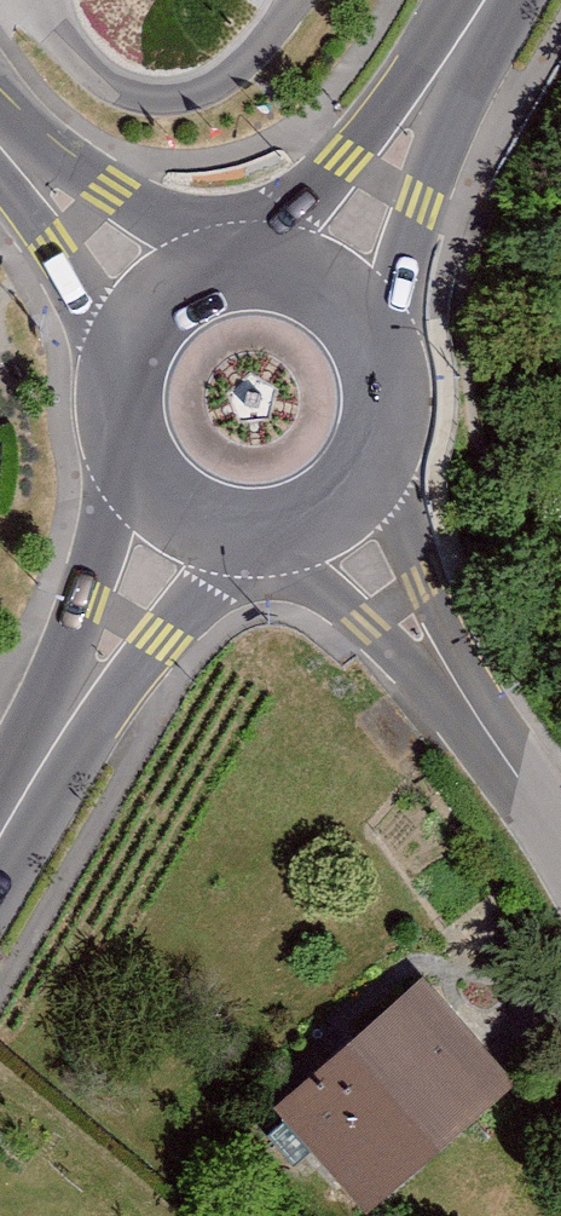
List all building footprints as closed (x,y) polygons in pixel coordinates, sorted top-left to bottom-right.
[(421,983),(288,1097),(379,1201),(511,1087),(421,983)]
